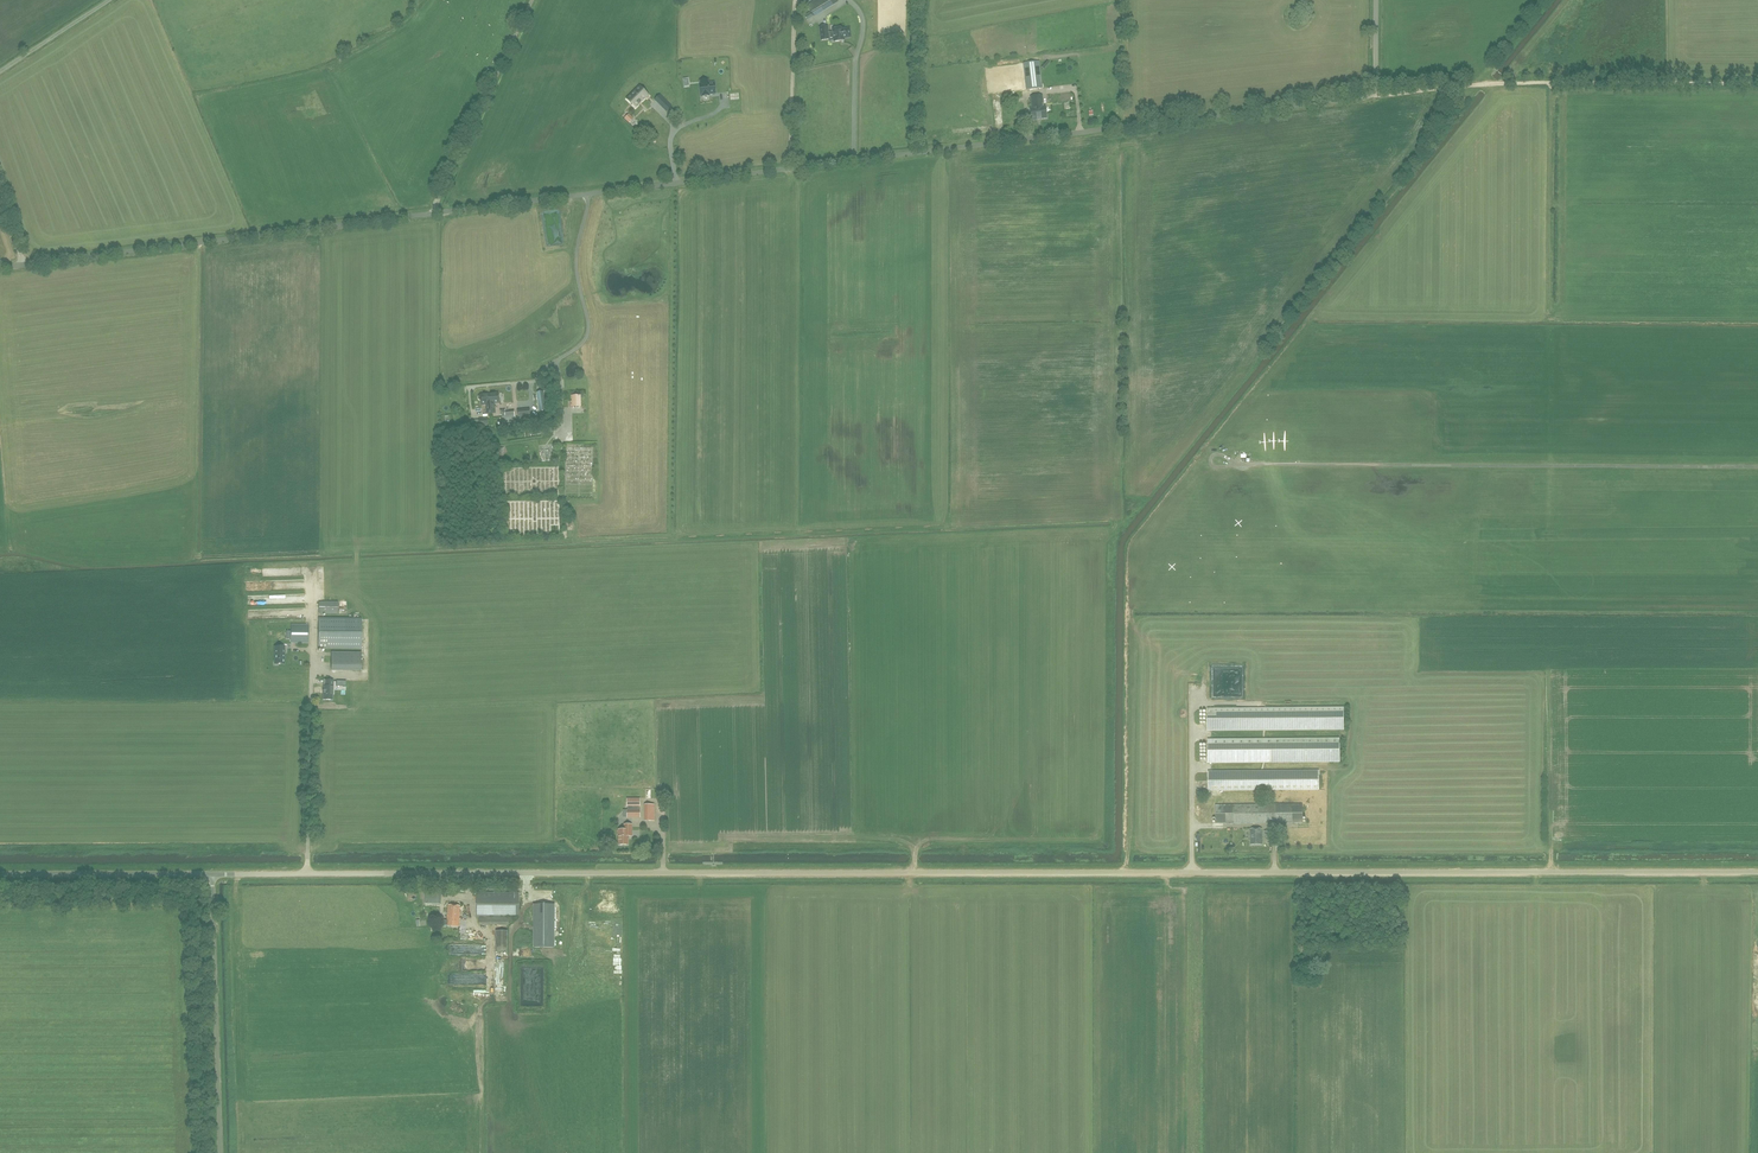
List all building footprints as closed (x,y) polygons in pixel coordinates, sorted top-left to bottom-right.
[(807,6),(813,16),(837,1),(836,0),(816,0),(807,6)] [(843,28),(837,28),(838,31),(828,32),(827,26),(819,27),(821,40),(829,39),(829,38),(834,37),(834,42),(841,41),(840,40),(844,39),(844,38),(851,37),(849,28),(843,29),(843,28)] [(1041,88),(1038,61),(1022,62),(1026,90),(1041,88)] [(1048,79),(1048,87),(1072,86),(1072,78),(1048,79)] [(709,94),(715,93),(714,83),(700,84),(701,95),(702,95),(702,96),(709,95),(709,94)] [(644,91),(640,87),(627,99),(635,107),(645,97),(641,93),(644,91)] [(695,94),(685,94),(686,121),(696,121),(695,94)] [(660,95),(655,100),(657,103),(663,97),(660,95)] [(1042,95),(1036,96),(1031,97),(1032,108),(1030,108),(1031,120),(1047,118),(1045,106),(1044,107),(1042,95)] [(669,115),(675,108),(669,102),(662,108),(669,115)] [(645,118),(665,137),(675,127),(656,108),(645,118)] [(626,119),(631,123),(635,118),(630,114),(626,119)] [(537,392),(539,412),(546,411),(543,391),(537,392)] [(492,393),(490,394),(490,399),(489,399),(489,404),(490,404),(491,414),(495,413),(494,404),(499,403),(498,393),(497,393),(497,392),(492,393)] [(490,399),(490,394),(480,395),(479,395),(478,397),(478,399),(479,400),(481,400),(481,405),(486,404),(487,411),(487,414),(491,414),(490,404),(489,404),(489,399),(490,399)] [(580,395),(571,396),(572,407),(581,407),(580,395)] [(530,409),(517,410),(518,417),(530,416),(530,409)] [(270,594),(270,603),(301,603),(300,595),(306,595),(306,592),(292,592),(293,596),(288,596),(288,594),(270,594)] [(338,602),(319,602),(319,614),(338,614),(338,602)] [(361,619),(357,619),(319,619),(319,649),(357,649),(362,649),(361,619)] [(291,625),(291,631),(291,639),(291,644),(309,644),(309,625),(291,625)] [(275,647),(274,660),(279,660),(279,664),(284,664),(285,647),(275,647)] [(331,670),(361,671),(361,653),(331,652),(331,670)] [(323,700),(332,700),(333,680),(325,680),(325,686),(323,686),(323,700)] [(1208,731),(1344,730),(1344,707),(1207,708),(1208,731)] [(1208,763),(1340,762),(1340,738),(1208,739),(1208,763)] [(1208,791),(1319,790),(1319,771),(1208,771),(1208,791)] [(627,807),(640,807),(640,798),(627,798),(627,807)] [(654,821),(654,805),(646,805),(646,821),(654,821)] [(1303,805),(1225,805),(1216,806),(1216,824),(1225,824),(1267,823),(1267,821),(1276,821),(1276,823),(1303,823),(1303,805)] [(640,809),(627,809),(627,818),(640,818),(640,809)] [(624,824),(624,830),(618,830),(618,831),(618,835),(619,845),(628,845),(628,836),(631,836),(631,824),(624,824)] [(1250,829),(1251,845),(1263,845),(1262,829),(1250,829)] [(440,905),(441,891),(425,890),(424,904),(440,905)] [(519,893),(477,893),(477,917),(519,917),(519,893)] [(554,905),(534,904),(534,947),(554,947),(554,905)] [(448,905),(447,916),(452,916),(452,917),(453,917),(459,918),(460,905),(448,905)] [(452,916),(447,916),(447,921),(443,921),(443,925),(447,925),(447,927),(459,927),(459,918),(453,917),(452,917),(452,916)] [(509,918),(479,917),(480,925),(508,926),(509,918)] [(496,952),(508,952),(508,931),(496,931),(496,952)]
